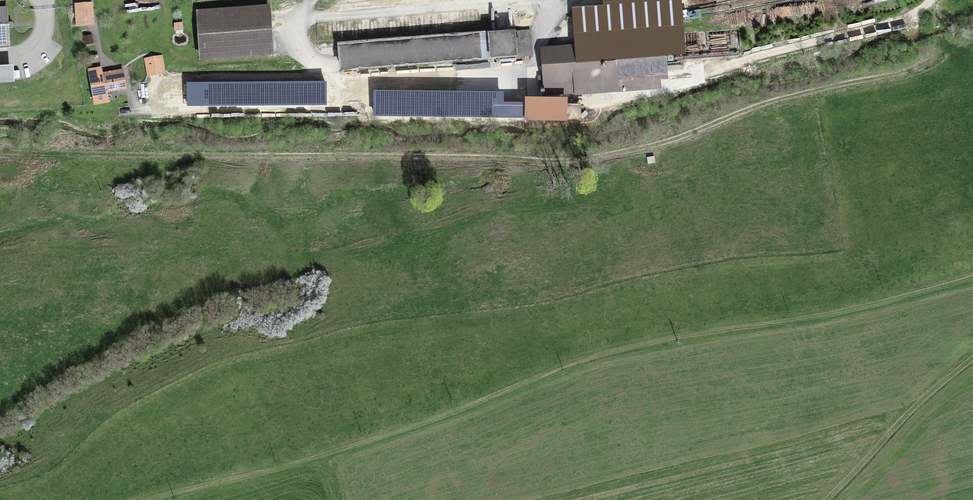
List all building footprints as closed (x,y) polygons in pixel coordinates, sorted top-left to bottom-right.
[(91,4),(76,5),(77,25),(93,24),(91,4)] [(202,58),(271,53),(268,8),(198,13),(202,58)] [(415,38),(414,39),(340,45),(341,69),(532,55),(530,31),(489,34),(489,27),(463,29),(464,36),(415,39),(415,38)] [(576,82),(577,94),(648,88),(653,86),(652,76),(664,75),(662,40),(573,46),(573,52),(545,54),(543,59),(545,84),(576,82)] [(146,60),(149,75),(163,72),(161,57),(146,60)] [(123,73),(117,74),(117,71),(102,73),(101,68),(89,70),(94,104),(108,102),(107,91),(126,88),(123,73)] [(13,80),(13,76),(10,76),(9,69),(0,70),(0,81),(13,80)] [(376,101),(375,116),(526,119),(526,104),(376,101)]
